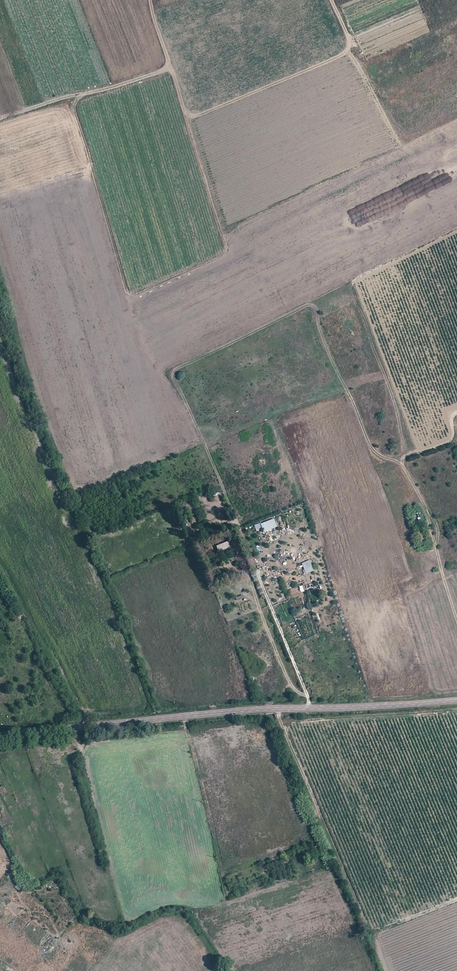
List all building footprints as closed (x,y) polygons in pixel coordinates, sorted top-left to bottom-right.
[(228,541),(216,545),(219,556),(232,552),(228,541)] [(305,573),(314,570),(310,560),(301,563),(305,573)]
